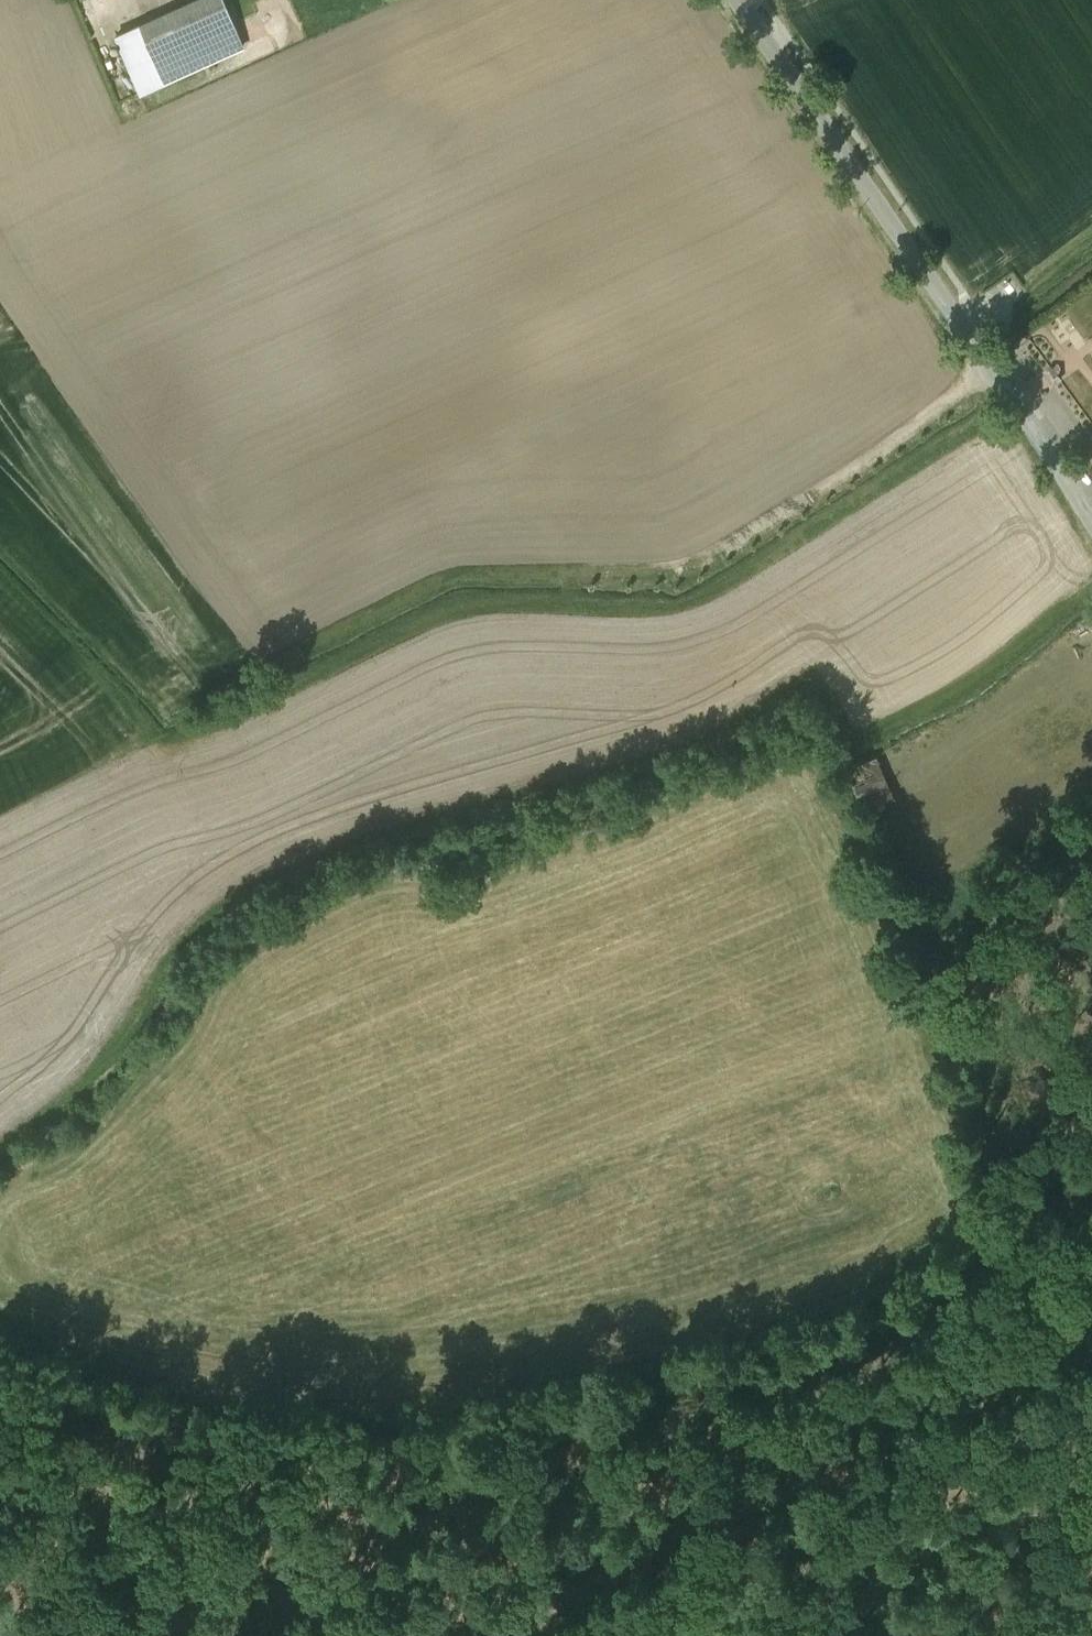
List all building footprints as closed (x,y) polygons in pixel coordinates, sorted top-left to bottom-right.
[(225,0),(195,0),(139,24),(164,81),(245,45),(225,0)] [(164,81),(139,24),(119,33),(144,90),(164,81)] [(886,751),(855,765),(877,811),(908,796),(886,751)]
